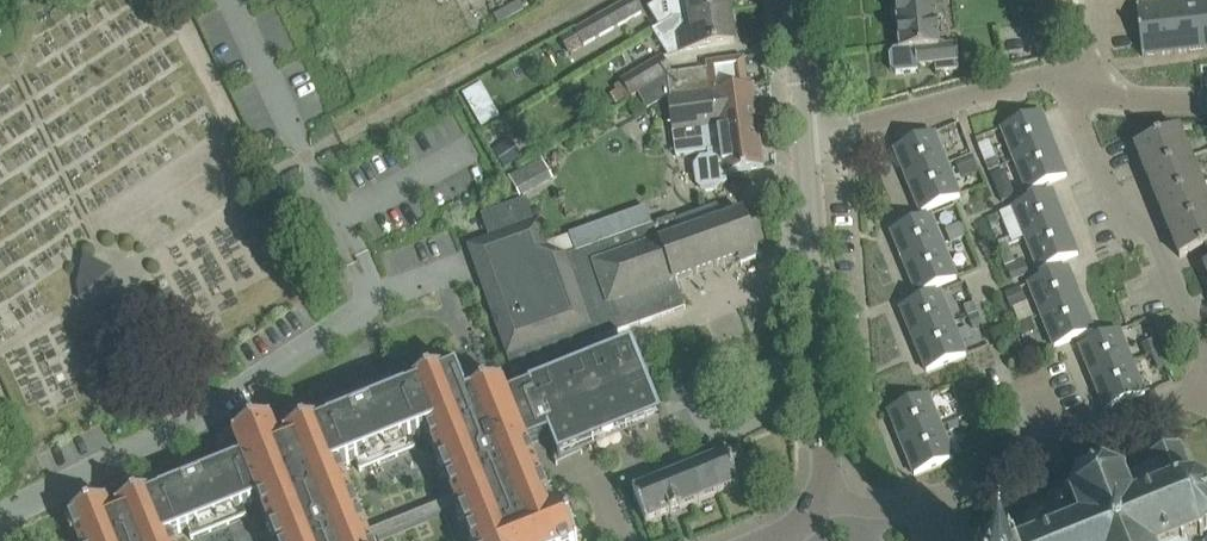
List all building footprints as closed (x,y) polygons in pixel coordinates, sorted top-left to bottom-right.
[(571,51),(582,45),(583,46),(644,12),(637,0),(626,0),(563,36),(571,51)] [(670,2),(672,18),(729,9),(727,0),(670,0),(670,2)] [(890,70),(896,74),(918,72),(917,66),(935,64),(935,72),(959,70),(956,47),(940,48),(935,0),(934,0),(896,0),(901,50),(894,50),(889,55),(890,70)] [(1168,3),(1174,53),(1204,49),(1199,0),(1192,0),(1168,3)] [(1204,49),(1206,49),(1206,0),(1199,0),(1204,49)] [(1138,6),(1136,6),(1142,57),(1144,56),(1174,53),(1168,3),(1138,6)] [(499,23),(512,16),(507,8),(494,15),(499,23)] [(729,9),(672,18),(679,53),(711,47),(734,43),(729,9)] [(669,74),(637,93),(646,110),(667,97),(676,156),(708,152),(708,156),(700,157),(694,165),(696,186),(703,191),(715,190),(720,182),(725,182),(725,175),(740,172),(763,167),(752,87),(748,87),(744,57),(720,60),(706,63),(707,69),(669,74)] [(631,97),(637,93),(669,74),(661,58),(622,81),(631,97)] [(481,128),(500,117),(481,84),(462,94),(481,128)] [(1002,129),(1015,160),(1053,144),(1040,113),(1002,129)] [(1179,257),(1206,246),(1206,215),(1173,131),(1134,146),(1179,257)] [(895,149),(908,180),(946,165),(933,134),(895,149)] [(1053,144),(1015,160),(1028,191),(1065,176),(1053,144)] [(972,155),(955,162),(962,177),(978,170),(972,155)] [(996,157),(985,162),(988,171),(1000,166),(996,157)] [(507,176),(520,198),(545,183),(532,161),(507,176)] [(946,165),(908,180),(921,212),(959,196),(946,165)] [(1009,182),(996,188),(1001,201),(1002,201),(1013,196),(1015,196),(1009,182)] [(1014,207),(1026,238),(1064,223),(1051,192),(1014,207)] [(516,372),(516,373),(566,353),(565,352),(583,345),(583,343),(593,339),(636,324),(663,316),(685,308),(676,281),(758,252),(743,212),(681,234),(674,217),(652,225),(575,251),(565,254),(548,248),(539,222),(535,224),(527,201),(485,215),(493,239),(471,247),(509,353),(516,372)] [(568,233),(575,251),(652,225),(645,207),(623,215),(568,233)] [(892,231),(905,262),(942,247),(930,216),(892,231)] [(1064,223),(1026,238),(1039,270),(1077,254),(1064,223)] [(960,224),(945,230),(950,242),(965,236),(960,224)] [(942,247),(905,262),(917,293),(955,278),(942,247)] [(121,311),(114,274),(84,255),(76,284),(79,299),(93,308),(121,311)] [(1022,258),(1006,264),(1012,281),(1028,275),(1022,258)] [(1029,284),(1042,315),(1080,300),(1067,268),(1029,284)] [(1019,287),(1004,293),(1010,308),(1025,302),(1019,287)] [(901,308),(914,339),(952,323),(939,292),(901,308)] [(1080,300),(1042,315),(1054,346),(1092,331),(1080,300)] [(974,303),(964,307),(968,316),(977,313),(974,303)] [(977,313),(968,316),(973,328),(982,325),(977,313)] [(1032,321),(1017,326),(1019,330),(1021,337),(1036,331),(1032,321)] [(952,323),(914,339),(927,370),(965,355),(952,323)] [(1080,346),(1093,377),(1131,362),(1118,331),(1080,346)] [(1153,342),(1143,346),(1147,357),(1157,352),(1153,342)] [(458,507),(471,540),(576,540),(562,506),(553,510),(527,446),(551,436),(556,465),(582,453),(581,451),(662,418),(632,345),(507,395),(502,384),(467,399),(465,394),(466,394),(457,371),(454,373),(454,374),(449,376),(447,372),(409,387),(411,391),(406,393),(406,392),(399,395),(392,377),(364,388),(273,426),(271,422),(233,437),(242,459),(237,461),(237,460),(159,491),(160,492),(155,494),(153,490),(116,506),(117,509),(112,512),(107,500),(69,516),(79,540),(173,540),(171,536),(187,530),(191,539),(247,517),(243,507),(259,501),(275,540),(373,540),(458,507)] [(1147,357),(1143,358),(1149,373),(1165,366),(1159,352),(1157,352),(1147,357)] [(1131,362),(1093,377),(1106,408),(1143,393),(1131,362)] [(114,372),(88,385),(97,404),(124,391),(114,372)] [(889,411),(902,442),(940,427),(927,395),(889,411)] [(940,427),(902,442),(915,473),(952,458),(940,427)] [(1046,513),(1037,514),(1035,511),(1032,512),(1034,515),(1028,522),(1025,520),(1024,523),(1027,525),(1025,534),(1007,540),(1206,540),(1206,495),(1198,489),(1199,485),(1195,485),(1186,461),(1192,458),(1191,456),(1189,443),(1180,445),(1179,448),(1146,461),(1145,460),(1144,462),(1149,474),(1126,483),(1105,475),(1105,471),(1102,470),(1102,475),(1081,484),(1077,481),(1075,483),(1074,489),(1070,505),(1064,502),(1064,498),(1061,498),(1061,496),(1050,499),(1051,502),(1049,503),(1051,506),(1046,513)] [(634,490),(647,523),(740,485),(738,480),(744,471),(748,472),(748,469),(744,469),(741,460),(743,457),(741,456),(739,459),(728,457),(726,452),(634,490)]
